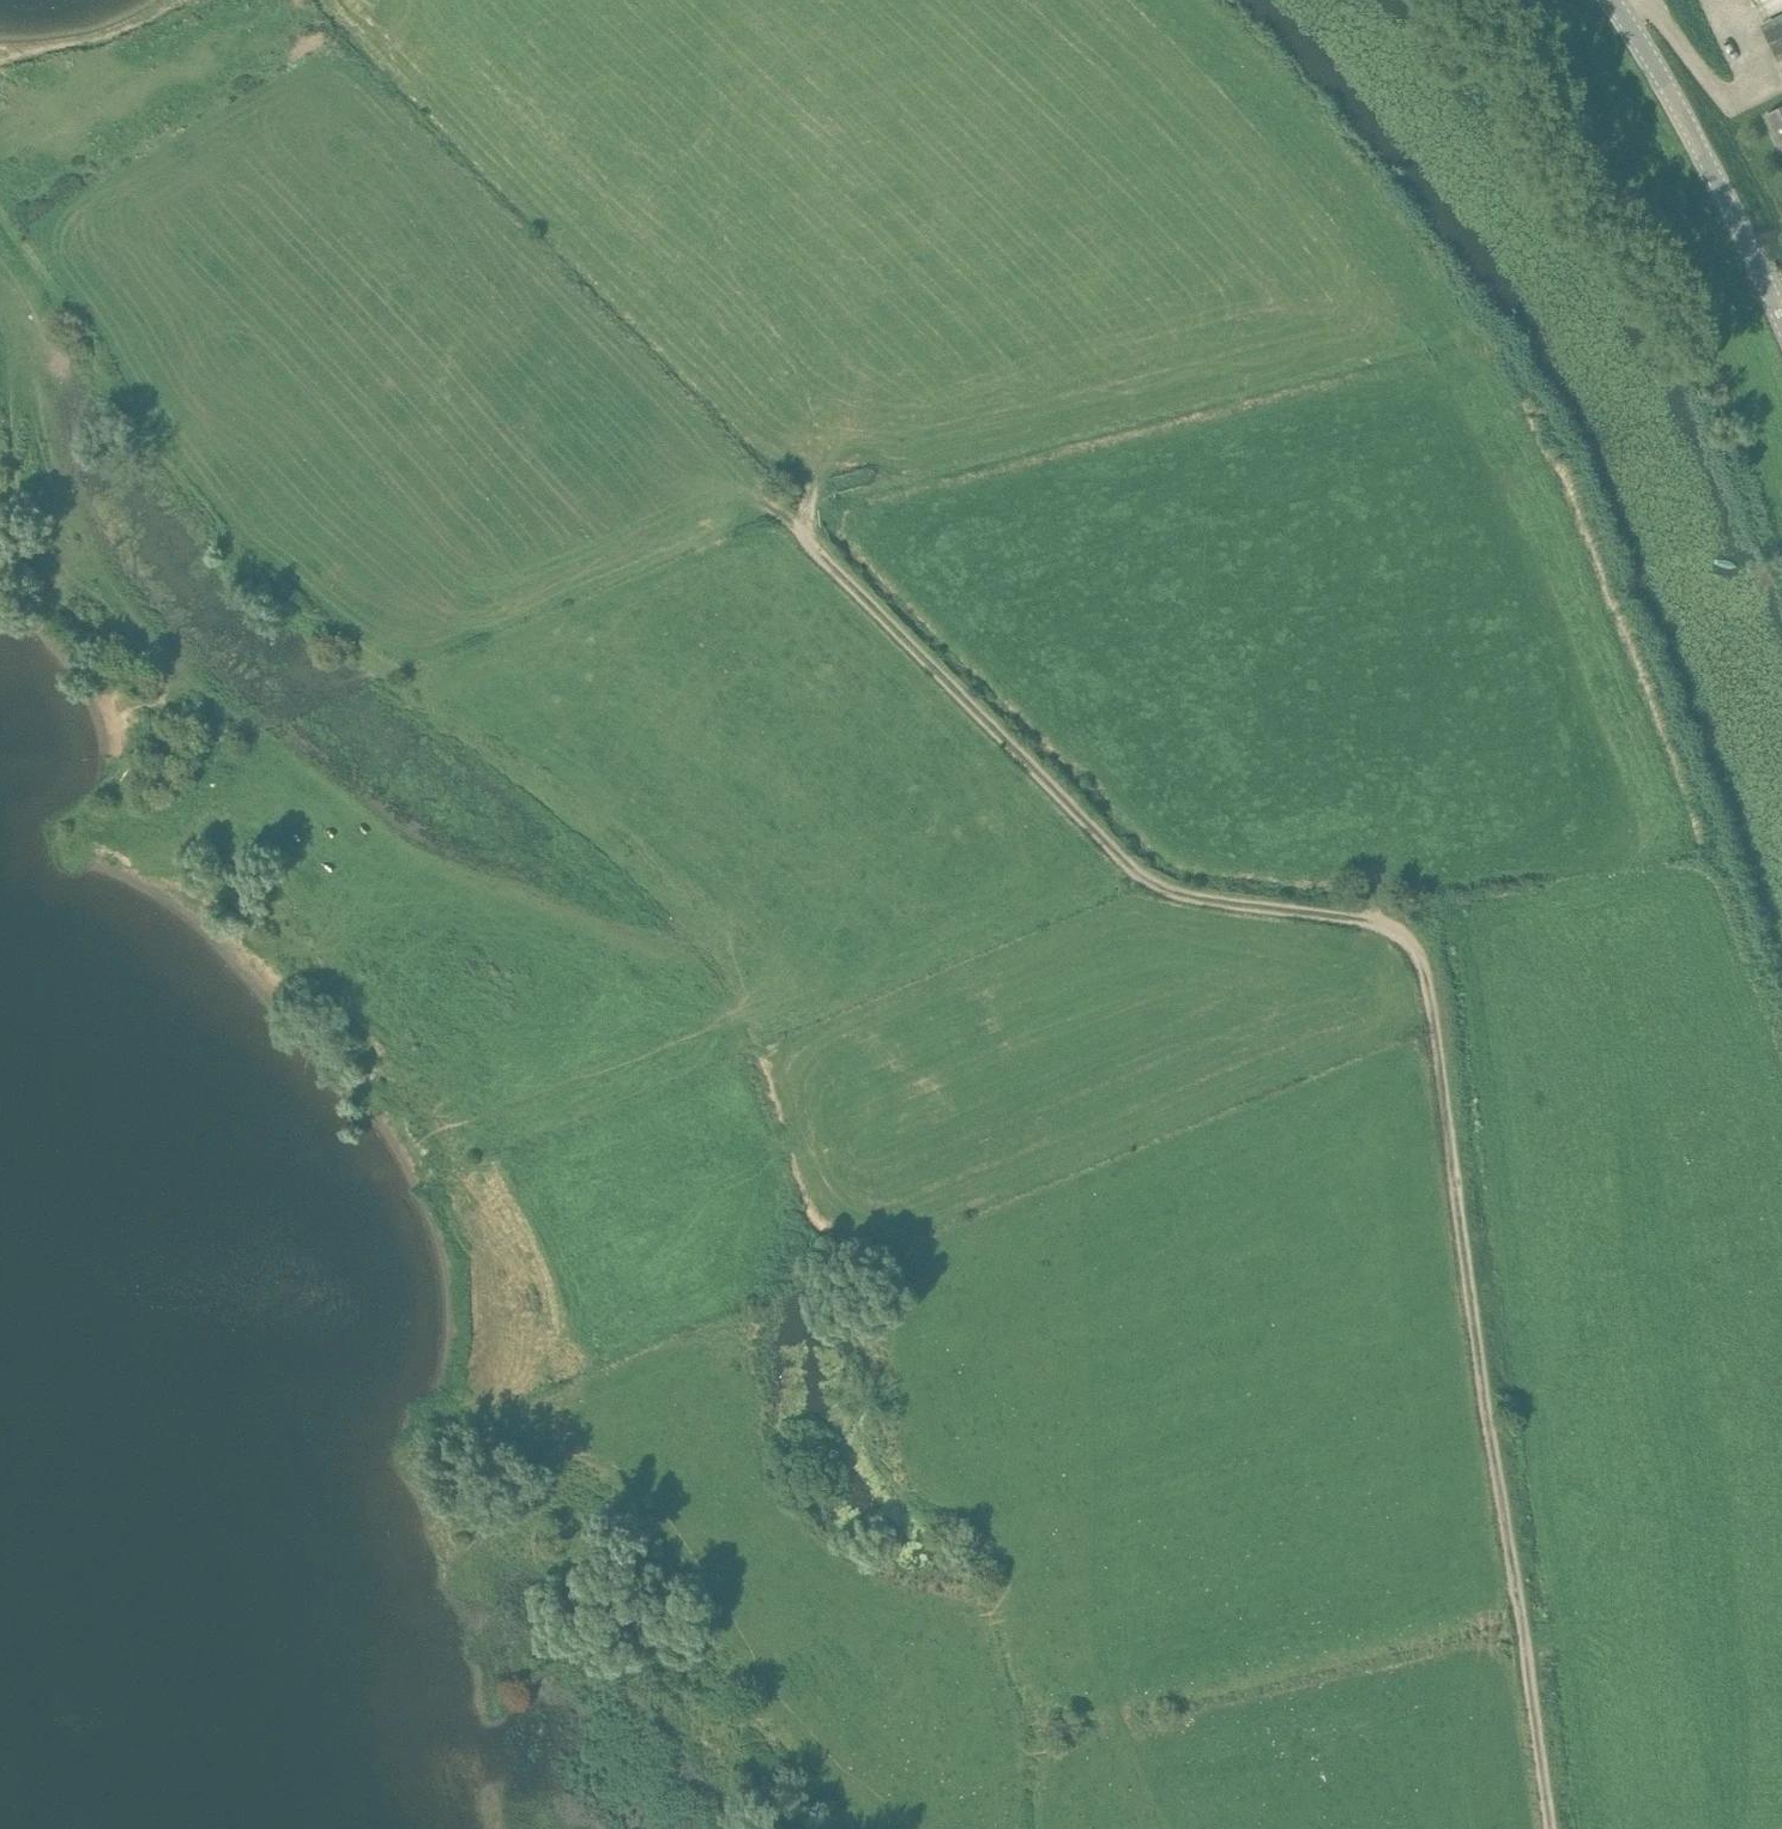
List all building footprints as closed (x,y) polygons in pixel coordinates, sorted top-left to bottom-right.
[(1781,59),(1781,13),(1760,24),(1778,61),(1781,59)] [(1764,115),(1781,151),(1781,106),(1764,115)]
